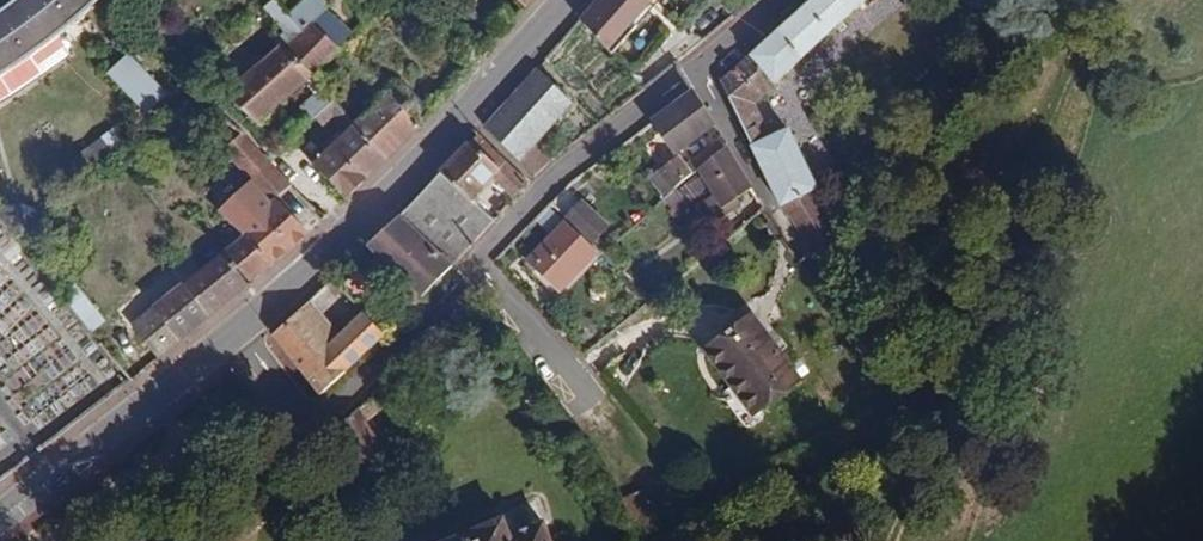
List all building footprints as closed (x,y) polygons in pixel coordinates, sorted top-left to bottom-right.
[(31,55),(60,31),(98,0),(15,0),(0,11),(0,76),(31,55)] [(278,24),(288,17),(288,16),(275,0),(273,0),(265,6),(278,24)] [(288,17),(304,36),(286,50),(313,75),(340,49),(311,22),(325,9),(329,5),(324,0),(304,0),(288,16),(288,17)] [(525,8),(533,0),(517,0),(525,8)] [(584,17),(613,45),(656,1),(655,0),(600,0),(584,17)] [(734,19),(752,1),(751,0),(719,0),(734,19)] [(721,82),(781,206),(790,220),(819,206),(811,191),(816,188),(788,131),(771,138),(752,101),(865,0),(812,0),(721,82)] [(325,9),(311,22),(340,49),(353,34),(325,9)] [(288,17),(278,24),(284,32),(276,39),(281,45),(286,50),(304,36),(288,17)] [(60,31),(31,55),(0,76),(0,101),(68,55),(70,42),(60,31)] [(225,95),(258,125),(305,82),(313,75),(286,50),(281,45),(225,95)] [(127,58),(106,79),(147,118),(167,97),(127,58)] [(483,127),(519,161),(535,144),(572,103),(536,67),(483,127)] [(313,75),(305,82),(314,95),(323,87),(313,75)] [(354,126),(387,158),(421,124),(433,111),(401,81),(389,93),(354,126)] [(299,108),(309,122),(314,117),(333,100),(323,87),(314,95),(299,108)] [(653,121),(675,152),(712,125),(691,94),(653,121)] [(308,161),(346,198),(387,158),(354,126),(333,100),(314,117),(324,128),(332,121),(343,135),(333,145),(328,150),(324,146),(308,161)] [(224,150),(270,204),(239,233),(243,236),(273,263),(307,233),(274,200),(290,185),(243,133),(231,123),(224,129),(234,141),(224,150)] [(93,159),(123,144),(116,130),(86,145),(93,159)] [(443,170),(472,198),(491,177),(514,198),(528,182),(477,135),(443,170)] [(720,137),(685,164),(693,174),(698,170),(726,147),(720,137)] [(329,141),(324,146),(328,150),(333,145),(329,141)] [(535,144),(519,161),(534,176),(552,161),(535,144)] [(698,170),(713,195),(698,204),(710,224),(741,204),(737,198),(752,188),(726,147),(698,170)] [(650,177),(665,199),(675,190),(693,174),(685,164),(679,155),(650,177)] [(664,200),(679,217),(690,208),(675,190),(665,199),(664,200)] [(495,211),(498,215),(508,204),(505,201),(495,211)] [(566,218),(592,243),(608,226),(582,202),(566,218)] [(368,245),(393,269),(381,282),(410,309),(451,267),(398,217),(368,245)] [(527,262),(559,292),(596,252),(565,222),(527,262)] [(133,325),(159,356),(209,316),(273,263),(243,236),(183,284),(133,325)] [(596,252),(559,292),(563,296),(601,256),(596,252)] [(74,283),(60,295),(92,333),(106,321),(74,283)] [(273,335),(321,395),(385,332),(363,312),(339,332),(313,298),(273,335)] [(707,351),(737,391),(730,396),(729,397),(728,399),(727,404),(743,425),(746,428),(749,428),(755,424),(759,421),(761,418),(760,415),(757,411),(799,380),(753,318),(707,351)] [(335,427),(358,468),(374,458),(382,470),(394,462),(367,419),(380,407),(373,396),(359,407),(335,427)] [(536,503),(502,516),(503,519),(447,540),(551,540),(536,503)]
